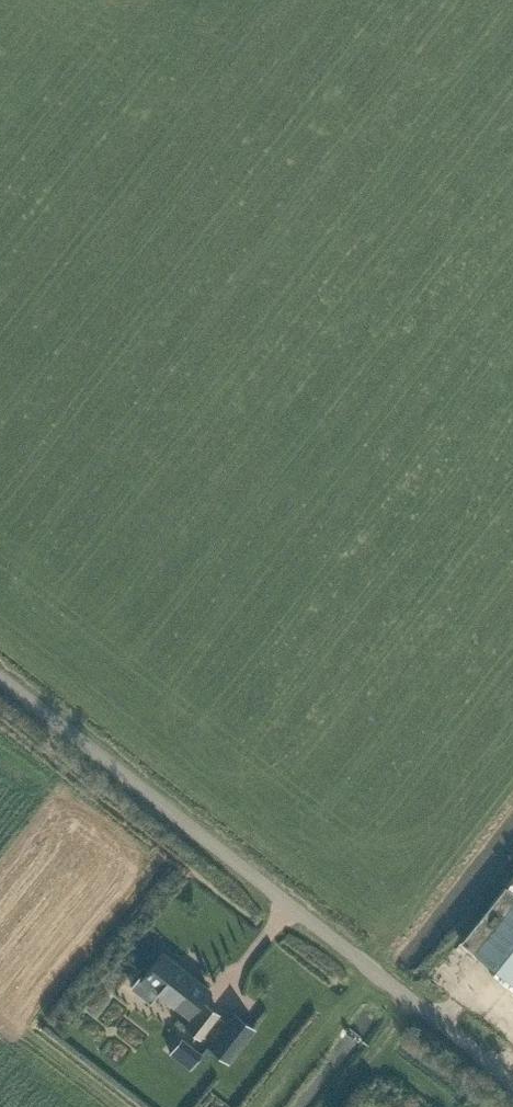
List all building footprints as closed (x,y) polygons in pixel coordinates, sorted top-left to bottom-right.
[(464,942),(512,980),(512,889),(508,885),(464,942)] [(163,952),(143,977),(140,975),(132,986),(150,1000),(158,990),(189,1014),(209,988),(193,976),(190,979),(176,968),(179,964),(163,952)] [(205,1001),(184,1026),(200,1039),(220,1013),(205,1001)] [(235,1013),(210,1044),(231,1061),(256,1029),(235,1013)] [(178,1041),(169,1052),(190,1068),(198,1057),(178,1041)]
